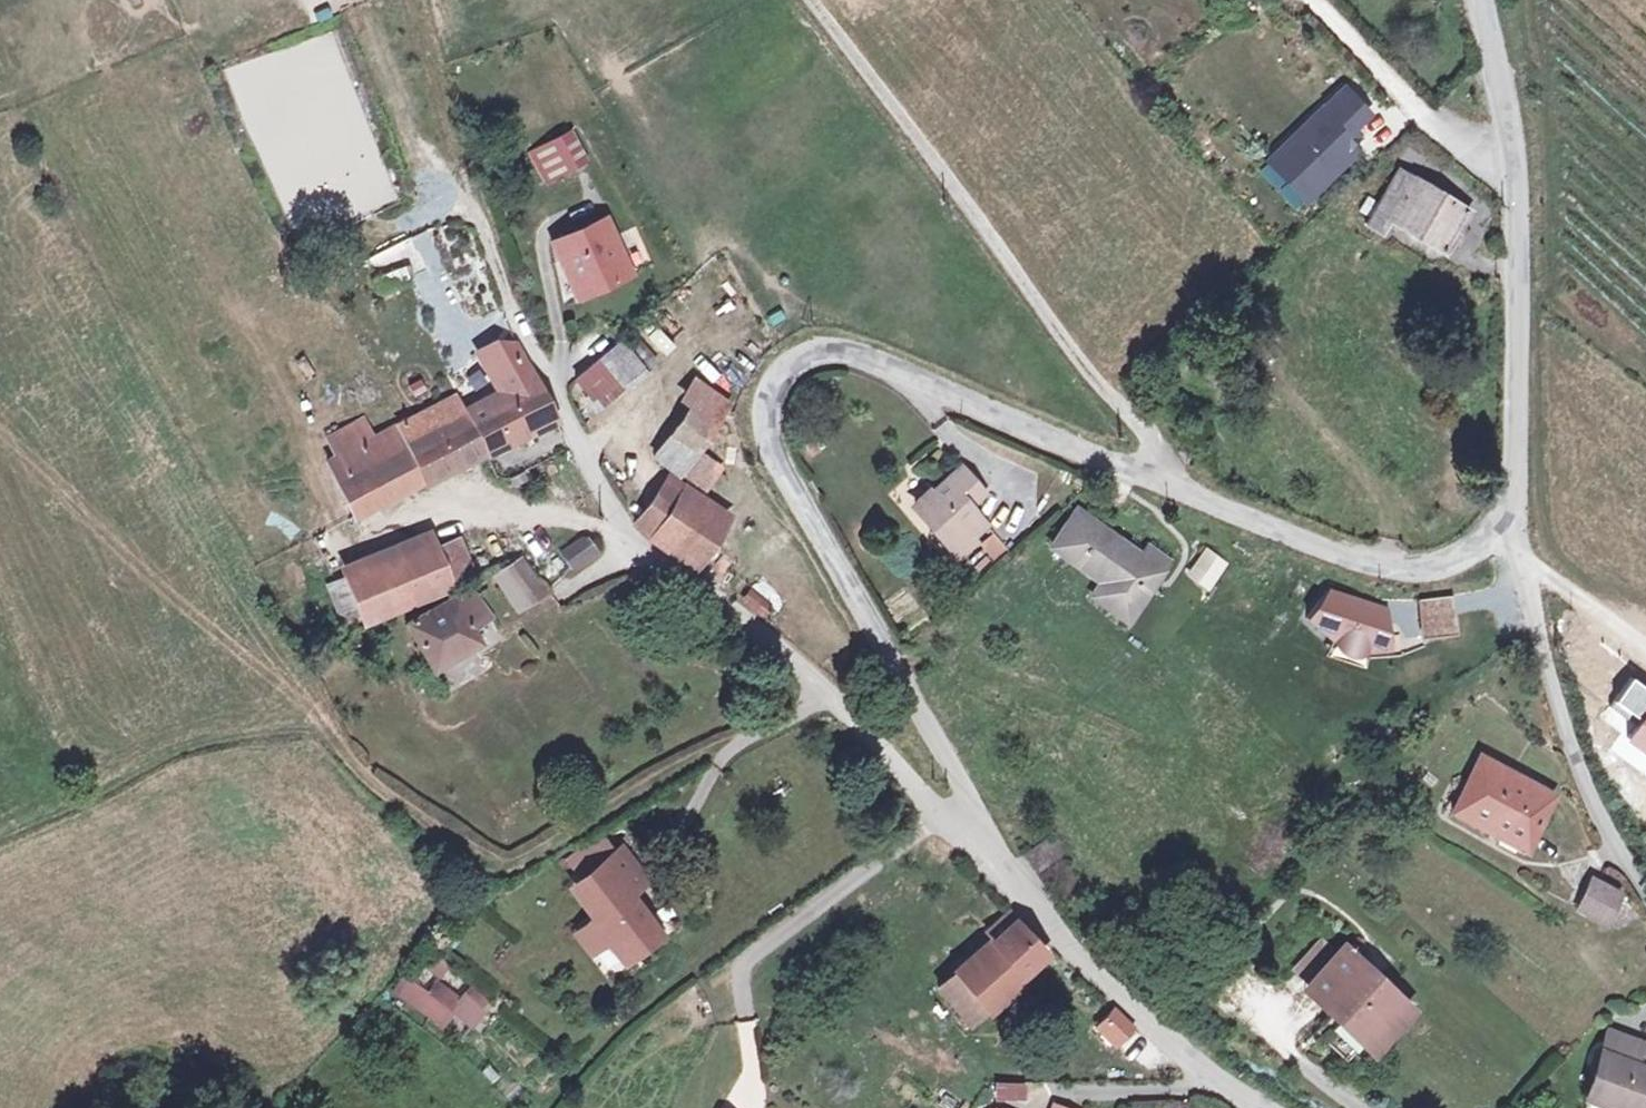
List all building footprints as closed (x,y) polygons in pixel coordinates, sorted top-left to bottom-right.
[(1346,90),(1272,160),(1310,200),(1358,154),(1350,145),(1358,137),(1353,132),(1370,116),(1346,90)] [(527,163),(543,191),(581,170),(565,142),(527,163)] [(1465,210),(1404,170),(1369,227),(1389,241),(1397,227),(1438,254),(1465,210)] [(605,227),(558,249),(567,268),(574,265),(589,297),(629,280),(605,227)] [(461,414),(484,457),(556,421),(519,343),(484,363),(500,394),(461,414)] [(625,347),(578,385),(600,410),(648,375),(625,347)] [(734,408),(712,389),(663,462),(687,478),(734,408)] [(484,457),(461,414),(454,399),(332,470),(361,520),(484,457)] [(960,460),(913,502),(933,527),(936,523),(956,547),(987,519),(969,499),(982,487),(960,460)] [(636,525),(653,543),(687,495),(668,481),(636,525)] [(687,495),(653,543),(690,571),(724,523),(687,495)] [(1113,591),(1104,606),(1130,624),(1174,557),(1155,543),(1145,555),(1076,510),(1049,550),(1096,580),(1113,591)] [(992,561),(1008,551),(997,532),(980,542),(992,561)] [(578,567),(597,554),(587,539),(568,550),(578,567)] [(355,582),(372,622),(459,585),(442,545),(355,582)] [(1207,548),(1186,576),(1210,594),(1231,565),(1207,548)] [(525,563),(507,574),(523,599),(541,588),(525,563)] [(1088,595),(1104,606),(1113,591),(1096,580),(1088,595)] [(482,589),(420,622),(443,665),(492,638),(485,625),(497,619),(482,589)] [(757,591),(744,603),(764,625),(777,613),(757,591)] [(1336,591),(1314,619),(1341,640),(1375,651),(1396,650),(1394,622),(1387,620),(1391,610),(1336,591)] [(1460,596),(1425,600),(1427,620),(1430,620),(1462,616),(1460,596)] [(1462,616),(1430,620),(1431,639),(1465,636),(1463,616),(1462,616)] [(1486,761),(1457,810),(1528,851),(1553,809),(1520,789),(1523,783),(1486,761)] [(1031,845),(1045,864),(1064,848),(1073,840),(1056,823),(1031,845)] [(625,957),(658,930),(629,893),(643,883),(628,864),(591,892),(603,909),(580,927),(595,947),(609,936),(625,957)] [(1583,911),(1610,927),(1625,901),(1598,884),(1583,911)] [(966,971),(999,1004),(1010,995),(1055,950),(1024,917),(1016,925),(1008,917),(991,934),(998,940),(966,971)] [(1300,974),(1317,990),(1343,962),(1327,946),(1300,974)] [(445,980),(455,961),(437,951),(426,970),(445,980)] [(1317,990),(1314,992),(1374,1049),(1409,1011),(1349,955),(1343,962),(1317,990)] [(975,1025),(999,1004),(966,971),(944,993),(975,1025)] [(454,1018),(475,1032),(496,1003),(470,986),(462,996),(436,978),(428,991),(405,975),(392,994),(445,1030),(454,1018)] [(1118,1009),(1100,1029),(1119,1045),(1136,1025),(1118,1009)] [(1620,1034),(1612,1054),(1625,1060),(1633,1040),(1620,1034)] [(1633,1040),(1625,1060),(1612,1054),(1589,1107),(1613,1107),(1615,1107),(1645,1107),(1645,1046),(1633,1040)] [(1028,1105),(1029,1086),(997,1084),(995,1103),(1028,1105)]
